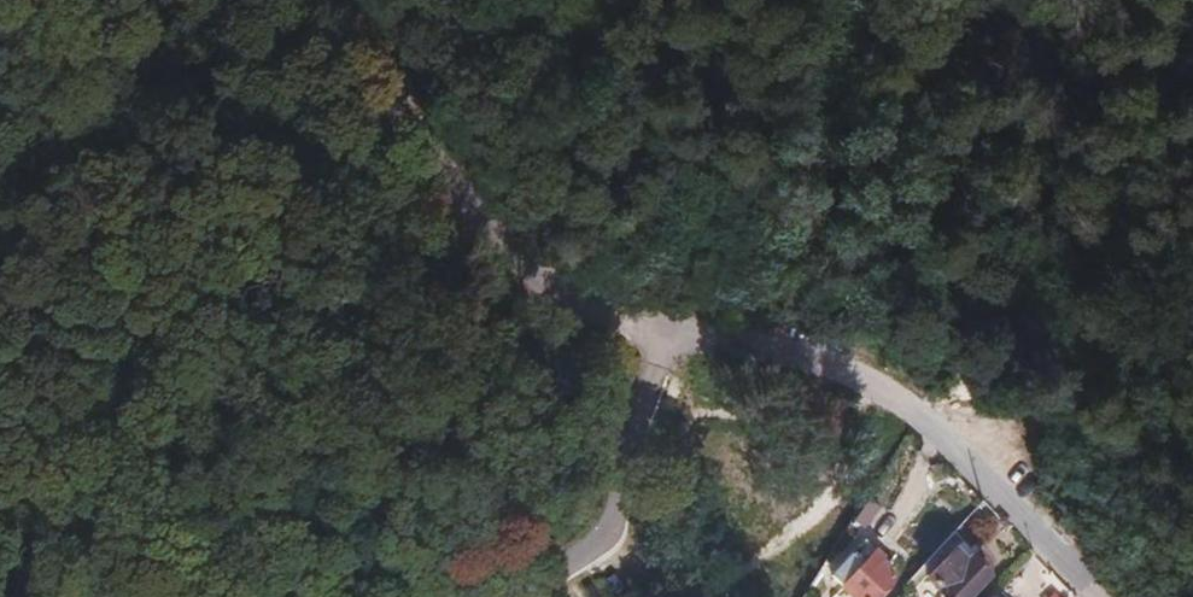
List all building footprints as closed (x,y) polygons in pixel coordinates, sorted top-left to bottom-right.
[(905,583),(912,589),(926,575),(950,596),(968,596),(988,575),(971,556),(967,561),(946,540),(905,583)] [(883,568),(888,563),(865,541),(832,574),(855,596),(874,596),(892,578),(883,568)]
